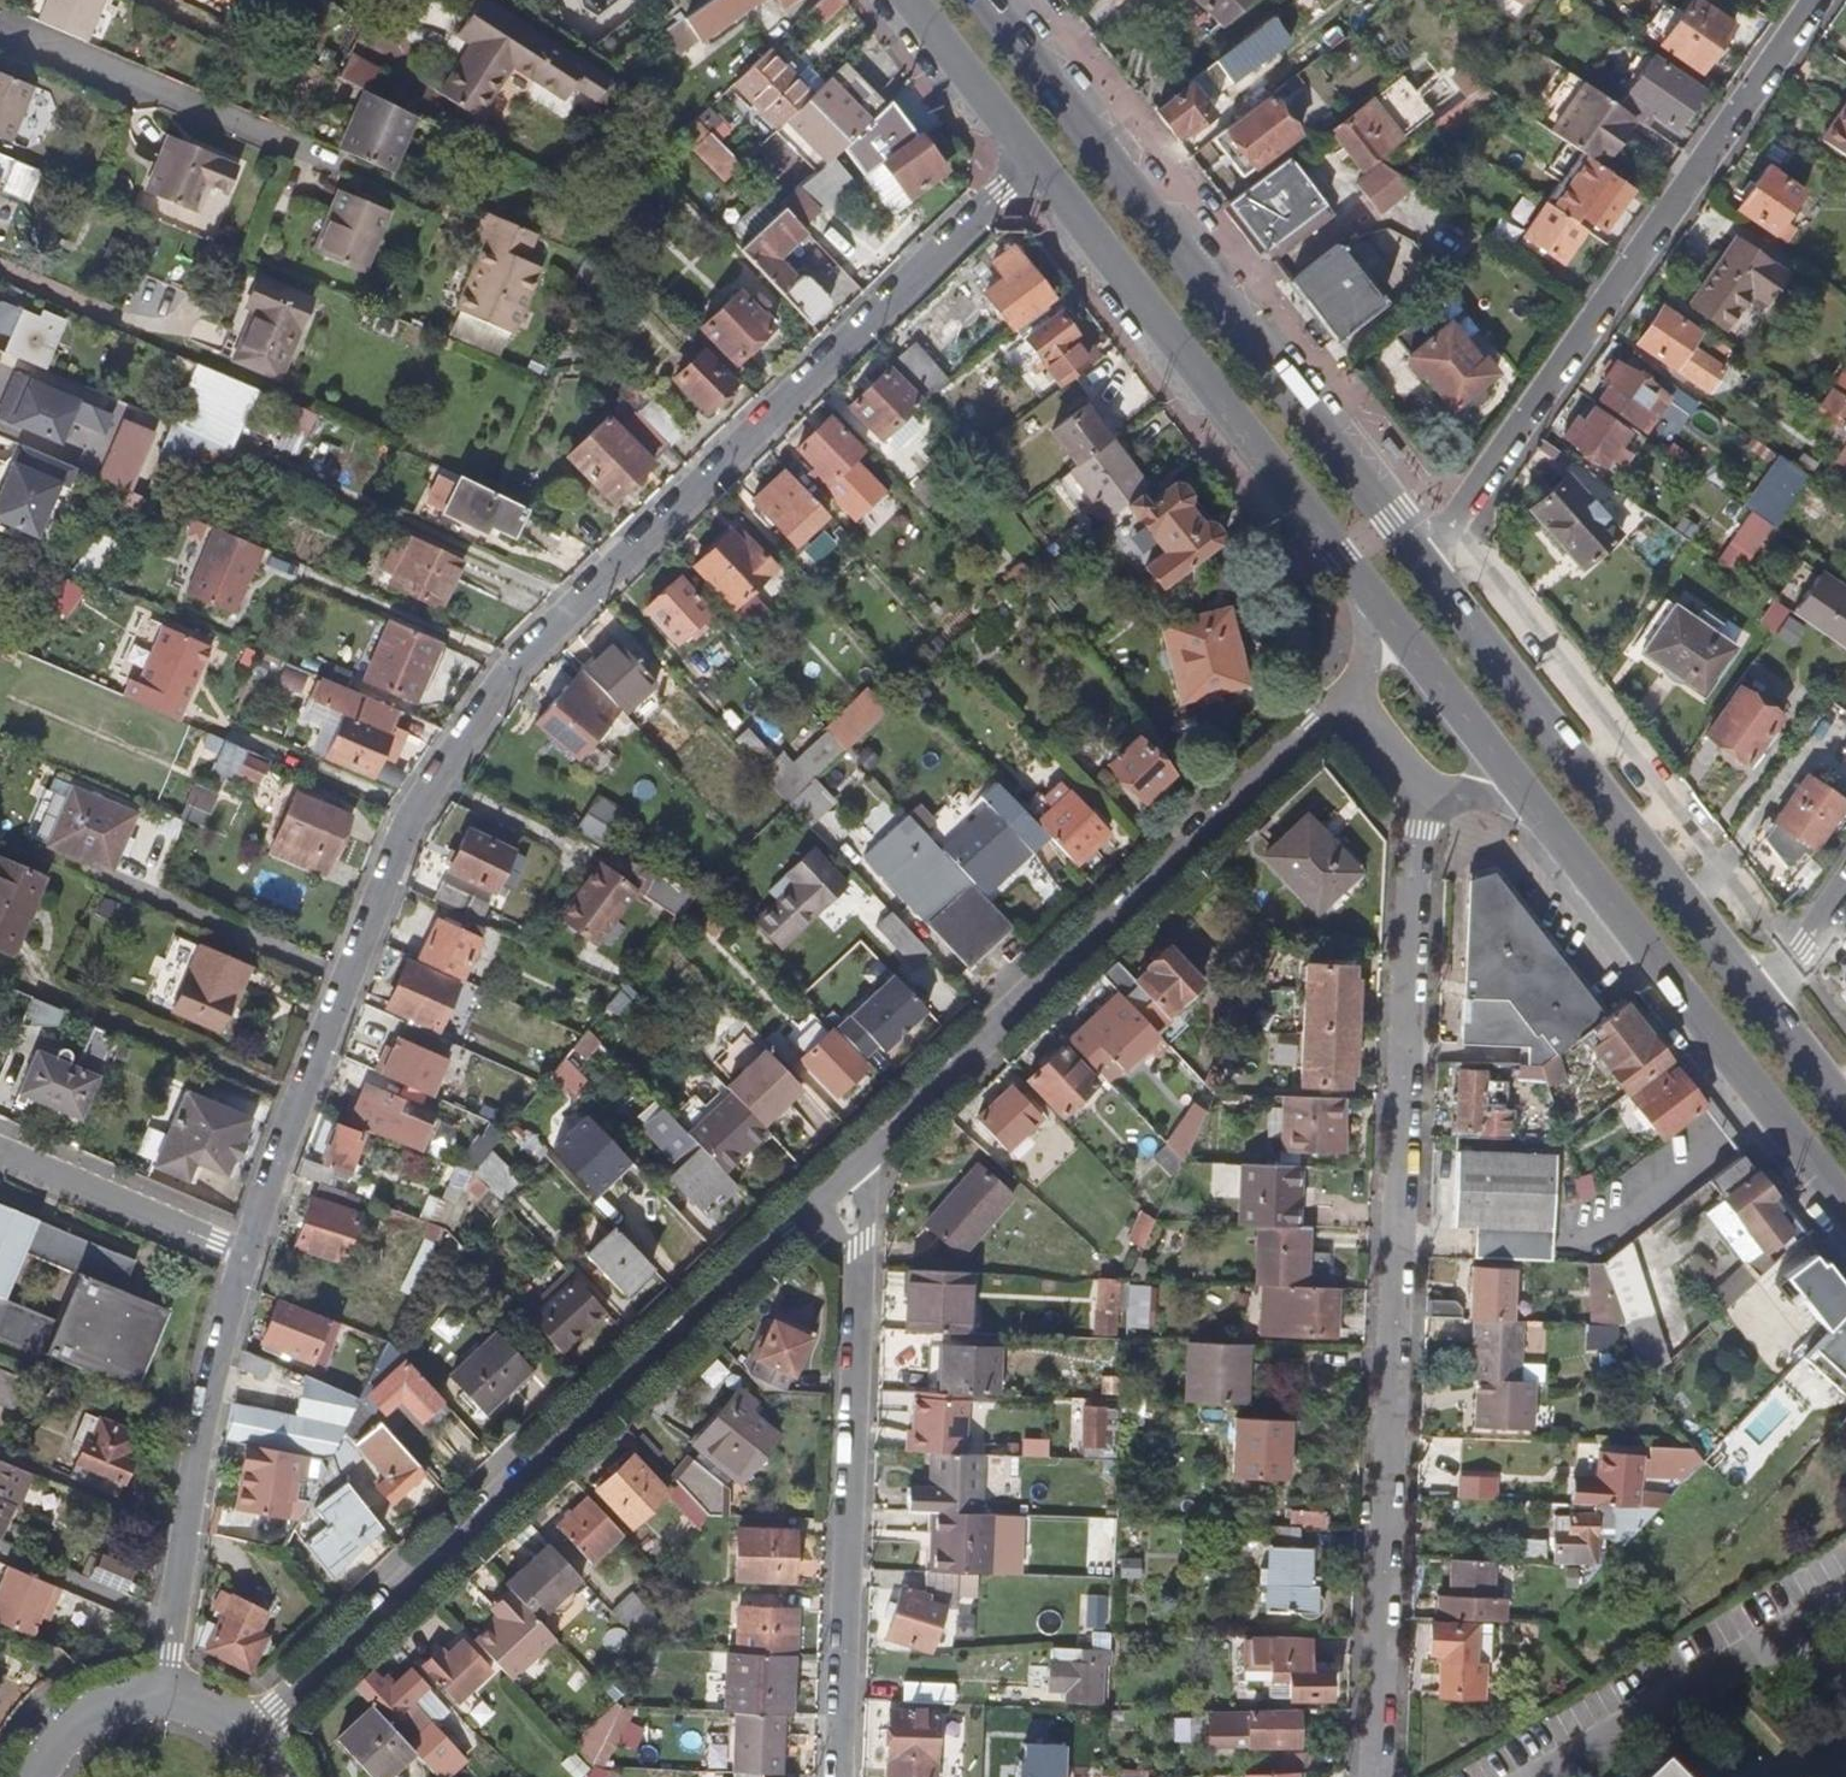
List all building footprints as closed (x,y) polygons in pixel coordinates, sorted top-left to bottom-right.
[(38,22),(84,42),(103,0),(48,0),(38,22)] [(207,2),(203,0),(178,0),(177,2),(200,14),(207,2)] [(673,27),(680,22),(711,0),(654,0),(673,27)] [(757,0),(711,0),(680,22),(695,44),(757,0)] [(842,0),(817,0),(810,8),(821,20),(842,0)] [(1213,26),(1246,0),(1193,0),(1213,26)] [(1517,15),(1524,5),(1518,0),(1497,0),(1517,15)] [(1698,65),(1728,22),(1696,0),(1684,0),(1658,37),(1698,65)] [(476,1),(460,25),(477,37),(470,47),(436,98),(474,123),(508,72),(560,107),(571,91),(594,105),(606,85),(476,1)] [(453,35),(470,47),(477,37),(460,25),(453,35)] [(1249,64),(1235,45),(1208,67),(1221,86),(1249,64)] [(1474,75),(1482,82),(1508,62),(1508,61),(1496,50),(1474,75)] [(729,87),(772,131),(774,128),(806,96),(764,52),(729,87)] [(1673,122),(1683,105),(1697,85),(1649,52),(1614,102),(1629,112),(1643,122),(1649,112),(1670,126),(1673,122)] [(774,128),(814,169),(839,145),(881,104),(840,61),(806,96),(774,128)] [(374,77),(349,63),(337,85),(362,98),(363,96),(374,77)] [(1203,100),(1221,86),(1208,67),(1187,84),(1190,86),(1156,111),(1172,130),(1183,121),(1189,130),(1212,114),(1203,100)] [(0,74),(0,138),(7,141),(29,88),(0,74)] [(1304,93),(1293,80),(1228,131),(1253,166),(1298,131),(1282,110),(1304,93)] [(1584,82),(1550,131),(1562,139),(1594,162),(1629,112),(1614,102),(1584,82)] [(1472,108),(1487,87),(1481,83),(1459,99),(1472,108)] [(1415,121),(1387,86),(1333,127),(1359,163),(1415,121)] [(362,98),(337,152),(343,155),(391,176),(414,124),(415,122),(363,96),(362,98)] [(839,145),(843,149),(850,142),(886,104),(884,102),(881,104),(839,145)] [(909,135),(886,104),(850,142),(843,149),(862,174),(909,135)] [(1845,155),(1845,104),(1822,138),(1845,155)] [(1683,105),(1673,122),(1679,126),(1689,110),(1683,105)] [(719,137),(731,125),(714,109),(686,138),(726,177),(743,160),(719,137)] [(941,171),(913,136),(911,133),(909,135),(862,174),(890,210),(941,171)] [(214,158),(165,137),(141,192),(190,213),(202,186),(222,196),(233,169),(213,161),(214,158)] [(1576,209),(1599,225),(1625,186),(1603,171),(1604,168),(1594,162),(1562,139),(1545,164),(1559,173),(1541,199),(1545,201),(1551,205),(1570,218),(1576,209)] [(28,204),(42,172),(0,155),(0,192),(28,204)] [(1321,203),(1286,156),(1227,201),(1263,247),(1321,203)] [(1374,207),(1409,180),(1379,160),(1360,174),(1368,184),(1361,190),(1374,207)] [(1740,203),(1775,228),(1802,189),(1767,164),(1740,203)] [(1353,180),(1361,190),(1368,184),(1360,174),(1353,180)] [(384,213),(334,191),(322,218),(326,220),(306,266),(349,284),(370,239),(373,240),(384,213)] [(819,219),(797,197),(783,212),(804,233),(819,219)] [(1562,256),(1582,227),(1570,218),(1551,205),(1545,201),(1526,230),(1562,256)] [(777,205),(734,247),(808,325),(830,303),(801,272),(794,279),(775,261),(804,233),(783,212),(777,205)] [(520,264),(531,237),(482,215),(469,242),(482,248),(453,313),(507,337),(536,271),(520,264)] [(1763,294),(1789,255),(1740,222),(1709,268),(1745,292),(1750,285),(1763,294)] [(1374,294),(1336,243),(1332,238),(1284,274),(1291,283),(1328,331),(1374,294)] [(1047,299),(1011,252),(988,270),(998,284),(981,296),(1007,330),(1047,299)] [(1725,320),(1745,292),(1709,268),(1689,297),(1725,320)] [(256,314),(235,365),(279,383),(311,306),(258,282),(246,310),(256,314)] [(734,291),(695,329),(730,364),(768,327),(734,291)] [(1478,358),(1432,299),(1390,332),(1450,412),(1500,374),(1486,353),(1478,358)] [(1687,342),(1696,328),(1669,308),(1644,345),(1701,385),(1717,363),(1687,342)] [(21,315),(4,357),(39,372),(60,323),(39,315),(36,321),(21,315)] [(1056,385),(1088,362),(1070,339),(1072,337),(1057,319),(1025,343),(1056,385)] [(1717,357),(1726,345),(1708,333),(1699,345),(1717,357)] [(915,351),(893,367),(921,403),(943,386),(915,351)] [(697,413),(725,386),(695,353),(667,379),(697,413)] [(1635,418),(1656,385),(1612,356),(1601,372),(1610,379),(1600,394),(1635,418)] [(256,429),(268,400),(227,383),(191,367),(166,426),(163,434),(217,458),(234,420),(256,429)] [(95,433),(103,415),(7,375),(3,385),(13,400),(17,401),(12,414),(7,413),(3,423),(52,443),(62,419),(95,433)] [(886,376),(851,411),(888,448),(923,413),(886,376)] [(1829,415),(1841,424),(1845,417),(1845,390),(1834,382),(1820,401),(1833,409),(1829,415)] [(646,399),(631,414),(641,425),(663,447),(678,432),(646,399)] [(1626,428),(1593,406),(1581,422),(1572,415),(1560,432),(1604,462),(1626,428)] [(1049,436),(1075,469),(1107,444),(1081,410),(1049,436)] [(109,439),(117,421),(103,415),(95,433),(109,439)] [(92,478),(122,490),(147,434),(117,421),(109,439),(92,478)] [(609,506),(667,451),(663,447),(641,425),(624,441),(604,421),(564,459),(609,506)] [(819,497),(861,457),(832,426),(796,458),(815,478),(808,485),(819,497)] [(1838,429),(1816,462),(1834,474),(1845,458),(1845,435),(1838,429)] [(1067,475),(1103,522),(1122,507),(1136,496),(1144,490),(1107,444),(1075,469),(1067,475)] [(67,467),(20,447),(13,464),(10,463),(0,487),(0,524),(36,540),(67,467)] [(1795,465),(1761,514),(1774,523),(1808,474),(1795,465)] [(485,525),(510,535),(520,514),(495,499),(436,475),(424,507),(482,532),(485,525)] [(791,550),(823,519),(782,475),(749,506),(791,550)] [(1528,511),(1578,569),(1617,535),(1567,478),(1528,511)] [(1145,507),(1136,496),(1122,507),(1161,558),(1142,571),(1160,593),(1228,540),(1229,533),(1218,519),(1212,517),(1204,521),(1187,501),(1193,495),(1191,487),(1187,483),(1179,481),(1145,507)] [(1734,538),(1754,552),(1774,523),(1761,514),(1754,509),(1734,538)] [(263,550),(214,529),(185,594),(233,615),(253,568),(255,569),(263,550)] [(733,611),(772,574),(733,532),(693,569),(733,611)] [(442,608),(461,563),(412,542),(393,588),(442,608)] [(1788,609),(1845,649),(1845,593),(1814,571),(1788,609)] [(672,647),(705,616),(674,582),(641,613),(672,647)] [(43,604),(60,617),(76,596),(59,583),(43,604)] [(1671,610),(1640,658),(1700,699),(1733,651),(1671,610)] [(1159,628),(1176,705),(1244,688),(1225,612),(1159,628)] [(414,699),(437,644),(413,634),(386,623),(384,625),(362,677),(414,699)] [(174,722),(190,684),(185,682),(189,671),(195,673),(206,647),(157,627),(133,684),(147,691),(139,707),(174,722)] [(1776,688),(1801,650),(1774,632),(1749,671),(1776,688)] [(609,642),(576,673),(579,676),(615,714),(621,720),(654,690),(609,642)] [(190,684),(195,673),(189,671),(185,682),(190,684)] [(615,714),(579,676),(564,693),(561,690),(533,725),(577,761),(615,714)] [(370,773),(395,715),(317,681),(308,705),(339,719),(333,734),(324,754),(370,773)] [(1750,765),(1780,721),(1738,690),(1706,735),(1750,765)] [(823,735),(841,754),(882,715),(863,695),(822,734),(823,735)] [(324,754),(333,734),(320,728),(311,748),(324,754)] [(758,770),(771,758),(741,728),(729,740),(758,770)] [(253,787),(264,760),(193,730),(189,741),(205,747),(198,764),(195,762),(189,778),(203,784),(209,769),(253,787)] [(787,768),(806,788),(809,786),(841,754),(823,735),(787,768)] [(1105,770),(1137,804),(1167,776),(1134,742),(1105,770)] [(771,758),(758,770),(756,773),(787,806),(806,788),(787,768),(775,755),(771,758)] [(1845,800),(1845,798),(1827,785),(1831,778),(1819,770),(1815,777),(1809,774),(1776,824),(1814,848),(1845,800)] [(108,807),(47,781),(23,834),(84,860),(108,807)] [(191,811),(200,791),(179,782),(170,802),(191,811)] [(806,788),(787,806),(808,828),(829,808),(809,786),(806,788)] [(988,813),(938,859),(943,865),(979,903),(1044,843),(1031,829),(992,788),(977,801),(988,813)] [(295,791),(267,857),(320,880),(349,814),(295,791)] [(1064,798),(1031,829),(1044,843),(1069,869),(1102,838),(1064,798)] [(578,830),(605,849),(623,823),(597,804),(578,830)] [(915,818),(906,826),(922,842),(930,833),(915,818)] [(1316,913),(1327,903),(1352,880),(1335,861),(1341,855),(1307,818),(1265,858),(1316,913)] [(941,868),(943,865),(938,859),(922,842),(906,826),(903,822),(865,857),(929,928),(923,932),(962,975),(1002,936),(965,897),(941,868)] [(506,854),(464,833),(442,872),(485,895),(506,854)] [(587,944),(628,893),(639,899),(672,922),(692,897),(610,857),(603,871),(599,867),(582,889),(588,895),(580,904),(574,899),(557,920),(587,944)] [(840,893),(806,857),(763,897),(772,906),(749,927),(775,953),(840,893)] [(39,878),(0,862),(0,937),(12,942),(39,878)] [(1519,1050),(1519,1069),(1536,1069),(1580,1036),(1602,1018),(1492,879),(1479,881),(1465,884),(1460,1049),(1519,1050)] [(434,885),(427,898),(473,921),(480,908),(434,885)] [(582,889),(574,899),(580,904),(588,895),(582,889)] [(918,972),(932,960),(892,918),(880,930),(918,972)] [(435,920),(415,962),(460,983),(479,941),(435,920)] [(168,1009),(210,1026),(228,984),(235,986),(243,966),(194,946),(168,1009)] [(1136,986),(1114,963),(1100,977),(1117,994),(1139,1017),(1153,1031),(1201,984),(1171,951),(1136,986)] [(433,1030),(455,985),(405,962),(384,1006),(433,1030)] [(1296,1084),(1342,1087),(1343,1071),(1349,1072),(1353,985),(1346,984),(1346,969),(1303,966),(1296,1084)] [(873,1050),(878,1056),(894,1040),(923,1014),(889,979),(831,1033),(859,1063),(873,1050)] [(1117,994),(1065,1044),(1087,1067),(1139,1017),(1117,994)] [(1580,1036),(1623,1093),(1666,1060),(1643,1031),(1622,1003),(1602,1018),(1580,1036)] [(829,1097),(858,1070),(813,1021),(784,1048),(829,1097)] [(102,1066),(111,1032),(91,1027),(82,1061),(102,1066)] [(371,1071),(425,1096),(442,1059),(394,1037),(388,1048),(385,1056),(379,1054),(371,1071)] [(16,1091),(78,1115),(94,1074),(65,1062),(68,1054),(68,1052),(67,1051),(66,1049),(65,1048),(64,1047),(63,1047),(62,1046),(61,1046),(60,1046),(59,1046),(57,1046),(56,1046),(55,1047),(54,1047),(54,1048),(50,1056),(33,1049),(16,1091)] [(383,1046),(379,1054),(385,1056),(388,1048),(383,1046)] [(1060,1118),(1092,1087),(1057,1051),(1025,1081),(1060,1118)] [(760,1054),(719,1091),(720,1092),(749,1123),(755,1130),(795,1093),(760,1054)] [(577,1092),(591,1075),(567,1055),(553,1073),(577,1092)] [(1623,1093),(1661,1143),(1705,1110),(1685,1085),(1666,1060),(1623,1093)] [(1453,1129),(1452,1139),(1509,1141),(1510,1109),(1490,1108),(1491,1072),(1461,1071),(1458,1129),(1453,1129)] [(375,1132),(374,1134),(420,1153),(430,1127),(385,1108),(389,1097),(369,1089),(355,1123),(375,1132)] [(245,1118),(181,1091),(149,1166),(183,1180),(191,1161),(222,1174),(229,1157),(234,1159),(240,1144),(235,1142),(245,1118)] [(1005,1091),(973,1122),(1004,1155),(1036,1123),(1005,1091)] [(714,1175),(759,1134),(755,1130),(749,1123),(720,1092),(676,1133),(693,1152),(695,1154),(698,1158),(713,1174),(714,1175)] [(1331,1155),(1333,1103),(1281,1099),(1278,1153),(1331,1155)] [(590,1199),(624,1167),(583,1123),(549,1155),(590,1199)] [(320,1166),(301,1157),(296,1169),(322,1181),(328,1183),(330,1178),(342,1182),(360,1136),(336,1126),(320,1166)] [(696,1218),(728,1190),(714,1175),(713,1174),(698,1158),(695,1154),(693,1152),(662,1180),(696,1218)] [(988,1155),(934,1211),(967,1243),(1021,1186),(988,1155)] [(1454,1156),(1451,1228),(1471,1229),(1547,1232),(1551,1161),(1454,1156)] [(1707,1182),(1773,1268),(1805,1239),(1740,1156),(1707,1182)] [(1237,1190),(1239,1162),(1217,1161),(1216,1189),(1237,1190)] [(1240,1167),(1237,1225),(1257,1226),(1294,1229),(1297,1170),(1240,1167)] [(1582,1170),(1571,1174),(1580,1202),(1590,1195),(1582,1170)] [(340,1205),(346,1191),(328,1183),(322,1181),(316,1196),(312,1194),(293,1240),(339,1260),(360,1214),(340,1205)] [(7,1292),(39,1215),(0,1198),(0,1289),(7,1292)] [(74,1265),(120,1286),(132,1254),(50,1218),(36,1250),(74,1265)] [(1301,1257),(1301,1230),(1294,1229),(1257,1226),(1255,1289),(1267,1290),(1303,1291),(1306,1257),(1301,1257)] [(1547,1232),(1471,1229),(1470,1260),(1546,1264),(1547,1232)] [(616,1295),(645,1267),(609,1230),(580,1257),(616,1295)] [(1796,1365),(1801,1359),(1845,1311),(1845,1291),(1824,1263),(1817,1268),(1807,1257),(1781,1277),(1818,1326),(1790,1356),(1796,1365)] [(54,1312),(43,1344),(133,1382),(166,1304),(120,1286),(74,1265),(54,1312)] [(1587,1293),(1611,1293),(1602,1265),(1597,1266),(1588,1266),(1587,1293)] [(1732,1296),(1756,1277),(1746,1265),(1723,1284),(1732,1296)] [(1476,1269),(1473,1319),(1510,1320),(1512,1271),(1476,1269)] [(904,1271),(901,1331),(964,1334),(966,1274),(904,1271)] [(1112,1334),(1113,1282),(1094,1281),(1093,1334),(1112,1334)] [(553,1355),(598,1313),(570,1283),(525,1325),(553,1355)] [(0,1289),(0,1330),(41,1348),(43,1344),(54,1312),(7,1292),(0,1289)] [(1334,1341),(1336,1293),(1303,1291),(1267,1290),(1264,1338),(1334,1341)] [(307,1362),(326,1319),(279,1298),(260,1342),(307,1362)] [(1453,1299),(1424,1298),(1423,1316),(1462,1318),(1462,1306),(1453,1299)] [(1801,1359),(1838,1394),(1845,1386),(1845,1311),(1801,1359)] [(1519,1380),(1522,1321),(1510,1320),(1473,1319),(1470,1378),(1476,1378),(1519,1380)] [(756,1362),(747,1380),(759,1393),(774,1393),(783,1375),(788,1377),(805,1339),(767,1323),(751,1360),(756,1362)] [(491,1332),(468,1353),(503,1389),(526,1368),(491,1332)] [(417,1429),(440,1406),(382,1345),(352,1405),(371,1425),(394,1405),(417,1429)] [(1245,1407),(1248,1348),(1187,1345),(1184,1404),(1245,1407)] [(925,1392),(937,1392),(939,1347),(927,1346),(925,1392)] [(995,1349),(939,1347),(937,1392),(954,1393),(954,1394),(964,1395),(988,1396),(989,1381),(993,1381),(995,1349)] [(262,1378),(268,1366),(269,1364),(242,1351),(239,1367),(262,1378)] [(479,1412),(503,1389),(468,1353),(445,1375),(479,1412)] [(0,1365),(0,1399),(5,1401),(17,1372),(0,1365)] [(526,1368),(503,1389),(507,1393),(529,1372),(526,1368)] [(81,1370),(73,1390),(98,1401),(106,1381),(81,1370)] [(1531,1428),(1534,1381),(1519,1380),(1476,1378),(1474,1425),(1531,1428)] [(282,1420),(231,1402),(226,1423),(224,1439),(248,1447),(307,1467),(323,1463),(352,1405),(298,1380),(282,1420)] [(701,1455),(728,1484),(734,1490),(776,1451),(750,1424),(759,1415),(736,1390),(685,1437),(701,1455)] [(928,1453),(961,1454),(964,1400),(912,1398),(910,1430),(905,1430),(904,1452),(928,1453)] [(1079,1457),(1111,1458),(1113,1401),(1081,1400),(1079,1457)] [(74,1407),(68,1423),(90,1432),(96,1416),(74,1407)] [(77,1445),(64,1478),(109,1497),(126,1455),(120,1451),(129,1430),(96,1416),(90,1432),(68,1423),(61,1439),(77,1445)] [(1837,1426),(1845,1433),(1845,1416),(1837,1426)] [(1285,1462),(1287,1424),(1233,1421),(1231,1478),(1285,1480),(1285,1462)] [(1287,1424),(1285,1462),(1293,1463),(1296,1424),(1287,1424)] [(419,1481),(371,1432),(354,1448),(386,1481),(377,1489),(393,1506),(419,1481)] [(313,1484),(307,1467),(248,1447),(239,1469),(236,1468),(222,1507),(255,1519),(263,1500),(299,1513),(313,1484)] [(905,1489),(904,1511),(940,1512),(978,1514),(981,1455),(961,1454),(928,1453),(926,1489),(905,1489)] [(1679,1470),(1679,1489),(1701,1465),(1692,1453),(1660,1453),(1659,1469),(1679,1470)] [(1598,1486),(1597,1507),(1617,1508),(1645,1509),(1646,1499),(1636,1499),(1637,1455),(1614,1454),(1613,1463),(1599,1462),(1599,1476),(1591,1476),(1591,1486),(1598,1486)] [(728,1484),(701,1455),(694,1462),(721,1491),(728,1484)] [(630,1456),(594,1490),(632,1529),(667,1496),(630,1456)] [(721,1491),(694,1462),(689,1456),(668,1475),(706,1516),(724,1516),(725,1494),(721,1491)] [(13,1465),(0,1460),(0,1497),(13,1465)] [(29,1472),(13,1465),(0,1497),(0,1499),(11,1503),(16,1505),(29,1472)] [(1462,1479),(1461,1500),(1494,1502),(1495,1481),(1462,1479)] [(325,1577),(376,1528),(333,1483),(305,1510),(319,1523),(295,1546),(325,1577)] [(587,1565),(619,1535),(585,1498),(553,1528),(587,1565)] [(11,1503),(0,1499),(0,1531),(11,1503)] [(1615,1535),(1635,1536),(1659,1510),(1645,1509),(1617,1508),(1615,1535)] [(930,1553),(930,1573),(955,1574),(991,1576),(993,1515),(978,1514),(940,1512),(939,1553),(930,1553)] [(1554,1516),(1553,1564),(1590,1566),(1591,1517),(1554,1516)] [(788,1534),(734,1532),(732,1582),(786,1584),(788,1534)] [(567,1589),(578,1578),(544,1542),(501,1584),(510,1592),(535,1619),(547,1607),(551,1611),(560,1612),(570,1603),(571,1594),(567,1589)] [(99,1551),(89,1575),(121,1589),(131,1565),(99,1551)] [(1311,1621),(1315,1619),(1318,1615),(1318,1610),(1315,1605),(1316,1576),(1309,1576),(1309,1558),(1267,1556),(1265,1618),(1311,1621)] [(1490,1598),(1492,1561),(1450,1559),(1448,1596),(1437,1595),(1436,1619),(1499,1622),(1500,1598),(1490,1598)] [(30,1635),(44,1602),(52,1605),(60,1586),(7,1563),(0,1579),(0,1622),(30,1635)] [(930,1573),(928,1599),(926,1605),(943,1609),(952,1612),(955,1574),(930,1573)] [(902,1591),(888,1641),(929,1652),(943,1609),(926,1605),(928,1599),(902,1591)] [(495,1617),(471,1640),(507,1679),(552,1636),(535,1619),(510,1592),(490,1612),(495,1617)] [(224,1595),(198,1653),(242,1673),(260,1637),(246,1630),(255,1609),(224,1595)] [(52,1605),(44,1602),(39,1614),(47,1617),(52,1605)] [(732,1607),(730,1653),(780,1655),(789,1655),(791,1609),(732,1607)] [(1471,1692),(1473,1644),(1473,1628),(1431,1626),(1430,1655),(1443,1656),(1442,1692),(1471,1692)] [(1488,1629),(1473,1628),(1473,1644),(1487,1645),(1488,1629)] [(456,1698),(486,1670),(457,1639),(440,1656),(435,1651),(422,1662),(456,1698)] [(1308,1668),(1309,1642),(1278,1641),(1278,1644),(1253,1643),(1252,1665),(1246,1665),(1245,1684),(1262,1684),(1262,1688),(1271,1689),(1271,1698),(1326,1702),(1328,1670),(1308,1668)] [(1070,1706),(1106,1707),(1109,1649),(1055,1646),(1053,1691),(1071,1692),(1070,1706)] [(722,1652),(720,1710),(731,1711),(778,1713),(780,1655),(730,1653),(722,1652)] [(370,1666),(350,1685),(369,1705),(411,1748),(438,1776),(443,1776),(464,1757),(409,1699),(422,1686),(408,1671),(401,1677),(392,1669),(382,1678),(370,1666)] [(900,1683),(899,1705),(948,1707),(949,1684),(900,1683)] [(616,1704),(614,1702),(584,1730),(597,1744),(616,1705),(616,1704)] [(411,1748),(369,1705),(333,1739),(369,1776),(380,1776),(411,1748)] [(731,1711),(728,1772),(761,1773),(775,1774),(778,1713),(731,1711)] [(885,1776),(929,1776),(932,1716),(888,1714),(885,1776)] [(1296,1748),(1296,1716),(1206,1714),(1206,1746),(1296,1748)] [(584,1730),(569,1744),(588,1764),(597,1744),(584,1730)] [(1069,1739),(1023,1737),(1021,1776),(1068,1776),(1069,1739)] [(1271,1776),(1304,1776),(1319,1776),(1318,1757),(1270,1758),(1271,1776)] [(1661,1763),(1646,1776),(1674,1776),(1661,1763)]
